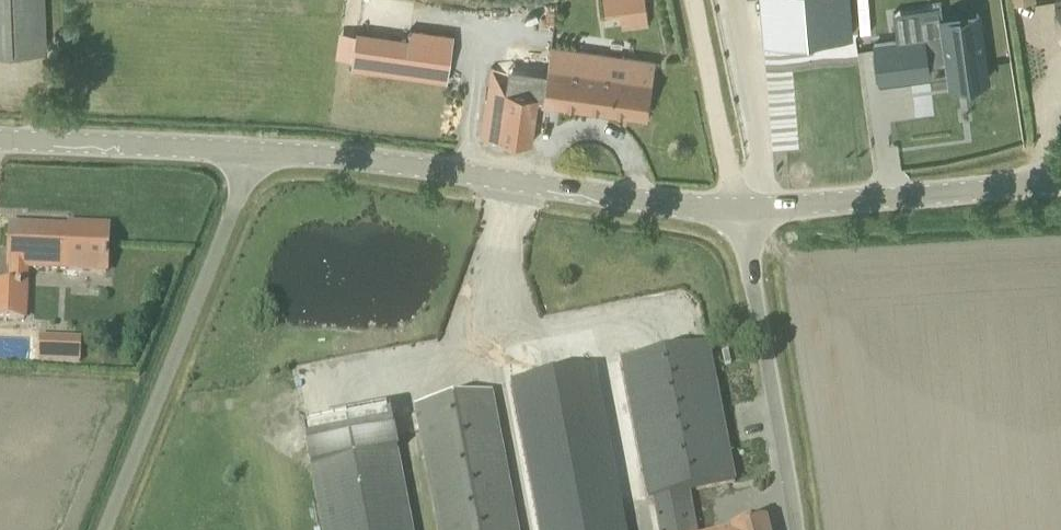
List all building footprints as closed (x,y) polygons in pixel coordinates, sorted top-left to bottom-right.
[(44,0),(0,0),(0,53),(46,51),(44,0)] [(646,10),(645,0),(602,0),(603,15),(646,10)] [(763,31),(799,28),(797,0),(761,0),(763,31)] [(901,41),(874,44),(879,82),(880,84),(881,84),(881,81),(929,75),(929,73),(928,65),(928,64),(945,61),(945,63),(947,73),(947,75),(948,84),(950,84),(949,78),(966,76),(967,82),(985,79),(976,14),(948,18),(941,19),(939,19),(940,20),(927,22),(899,26),(901,41)] [(357,30),(351,68),(353,68),(403,75),(447,81),(454,35),(410,28),(409,38),(358,31),(357,30)] [(629,58),(617,56),(565,49),(552,47),(551,47),(547,74),(491,66),(481,137),(531,144),(538,102),(647,117),(655,62),(629,58)] [(106,272),(109,226),(69,225),(69,229),(11,226),(9,268),(11,268),(10,286),(0,285),(0,318),(25,319),(26,286),(25,286),(26,269),(106,272)] [(39,335),(38,362),(81,363),(82,336),(39,335)] [(688,493),(734,484),(708,345),(621,362),(648,500),(654,499),(656,511),(691,504),(688,493)] [(510,381),(540,529),(626,529),(593,364),(510,381)] [(491,394),(415,408),(439,529),(517,529),(491,394)] [(389,413),(303,430),(322,529),(412,529),(389,413)]
